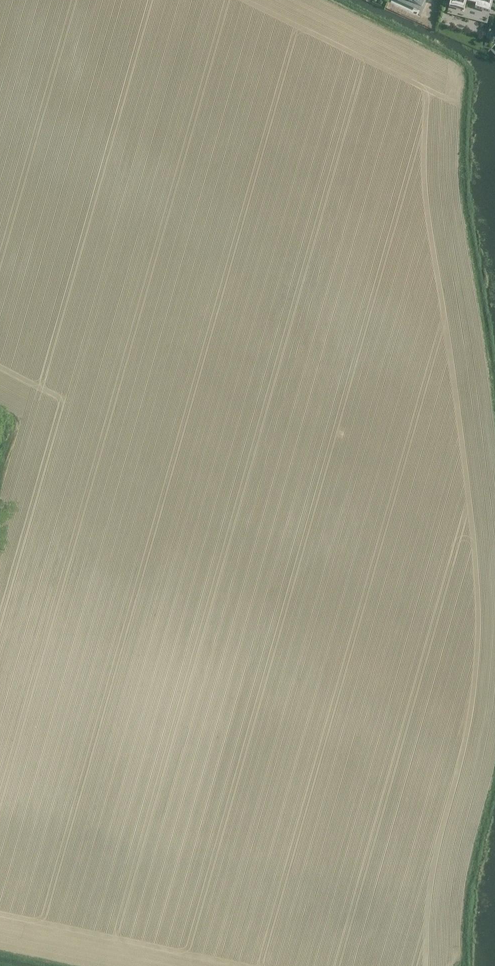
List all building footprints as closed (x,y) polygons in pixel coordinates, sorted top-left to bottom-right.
[(405,1),(421,8),(425,0),(405,0),(405,1)] [(447,14),(449,15),(487,24),(492,0),(450,0),(447,14)]
